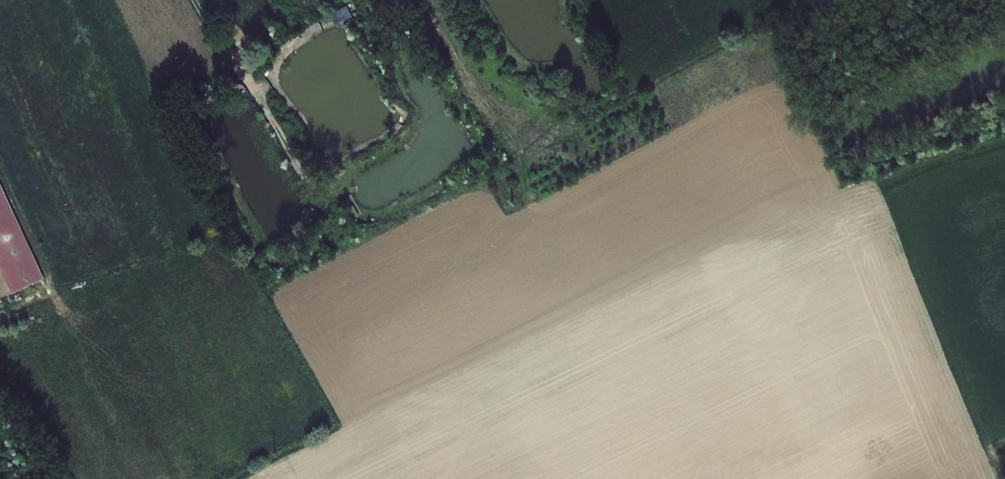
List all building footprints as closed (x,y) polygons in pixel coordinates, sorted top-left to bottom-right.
[(43,277),(0,183),(0,268),(11,292),(43,277)]
